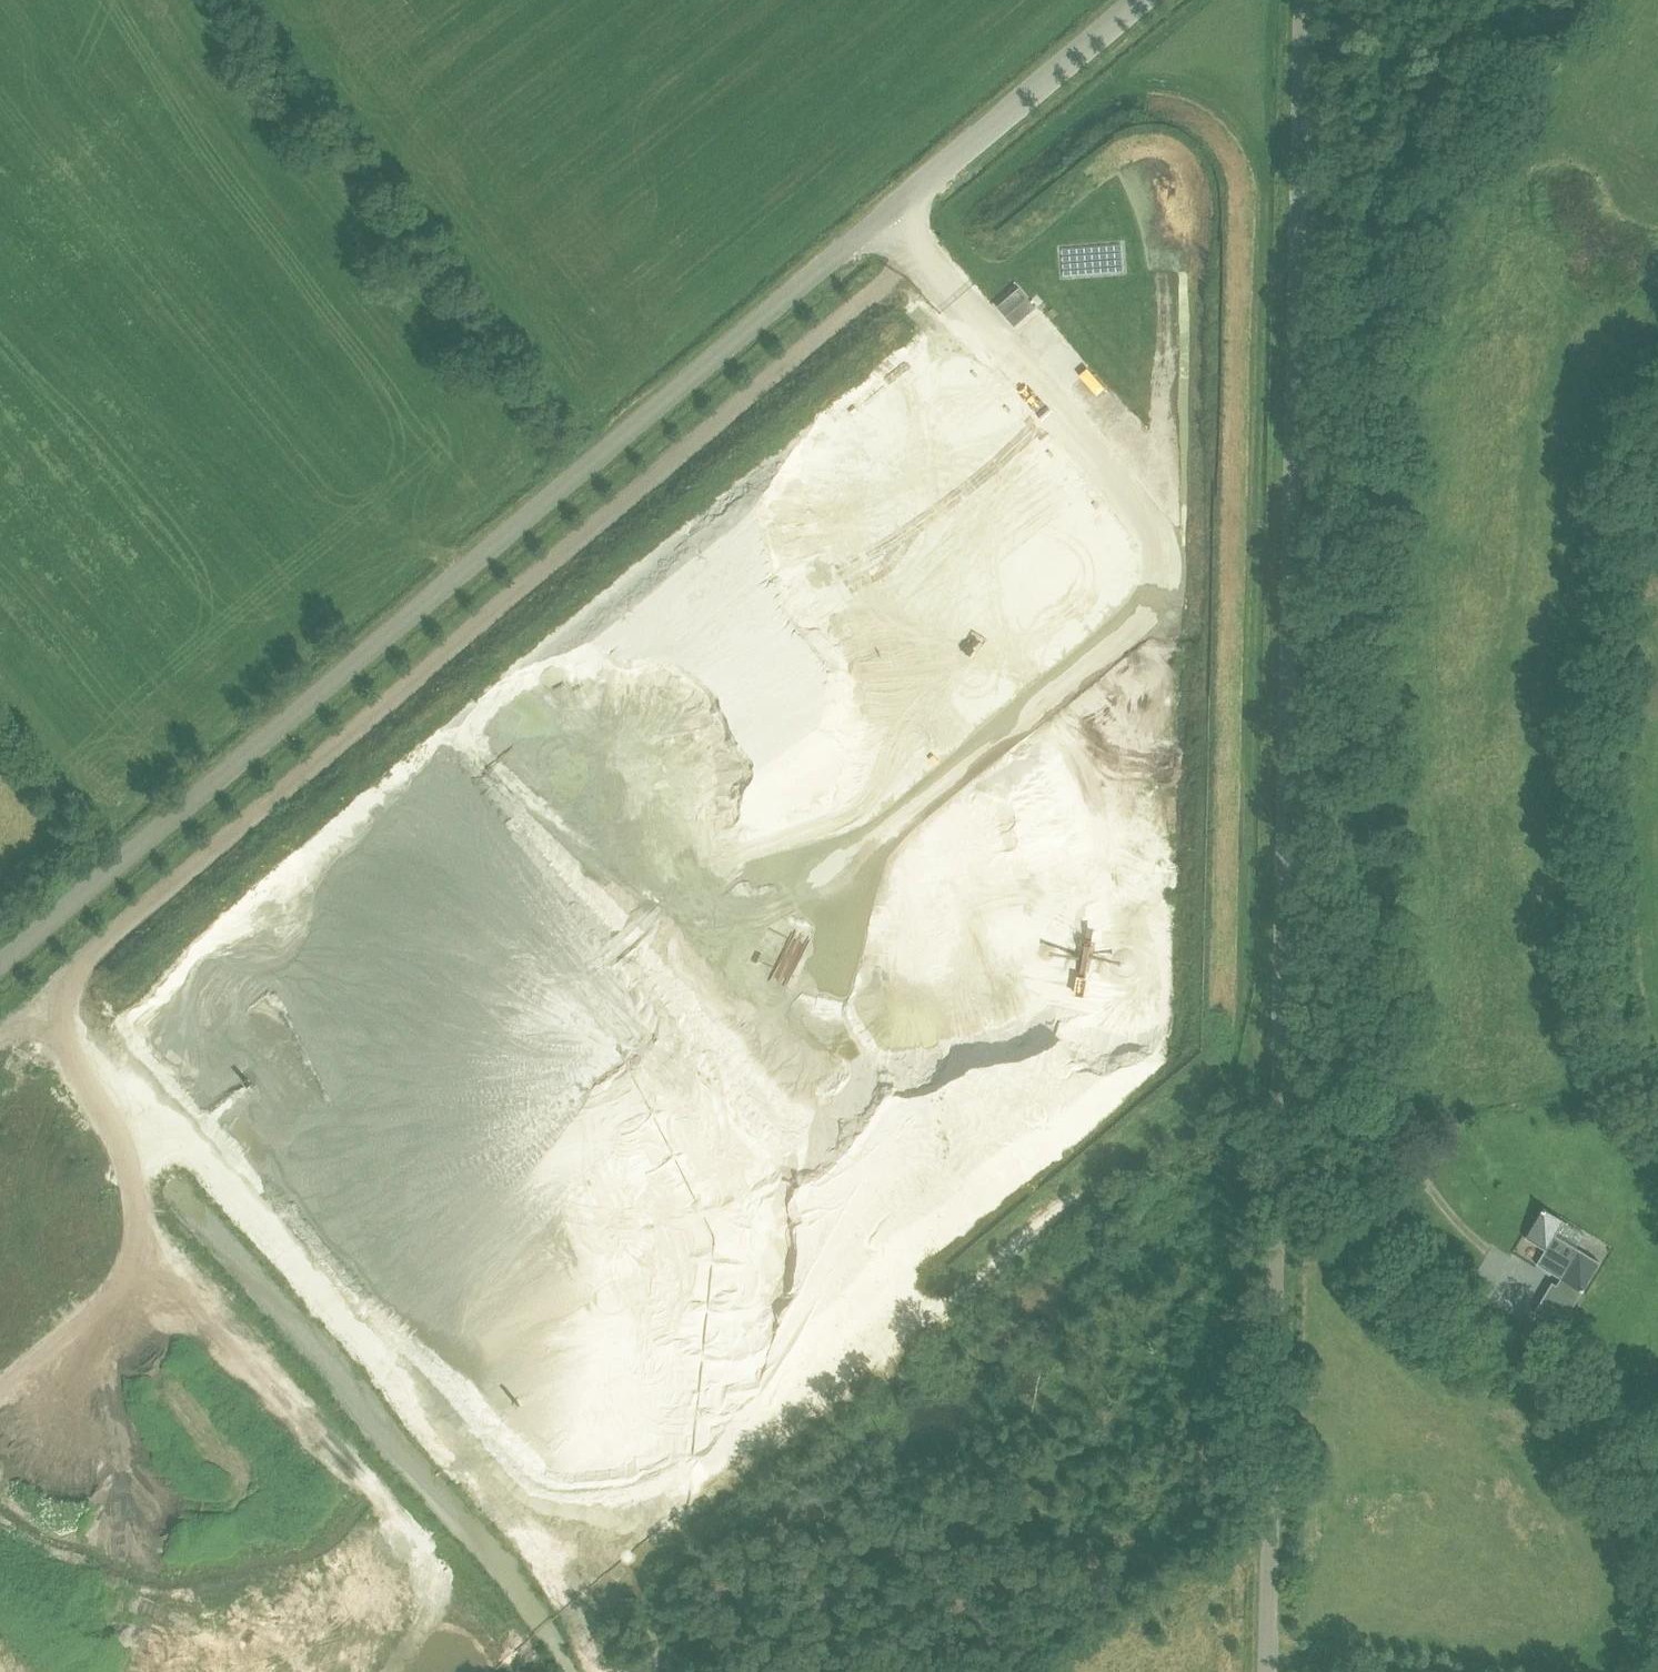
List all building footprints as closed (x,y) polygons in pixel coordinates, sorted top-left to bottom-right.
[(1019,288),(998,306),(1015,326),(1036,308),(1019,288)] [(1536,1223),(1528,1237),(1537,1243),(1547,1248),(1552,1252),(1543,1268),(1562,1279),(1559,1286),(1554,1283),(1537,1313),(1563,1329),(1584,1292),(1593,1277),(1601,1263),(1579,1250),(1576,1248),(1556,1236),(1561,1229),(1564,1223),(1565,1221),(1555,1215),(1544,1209),(1536,1223)]
